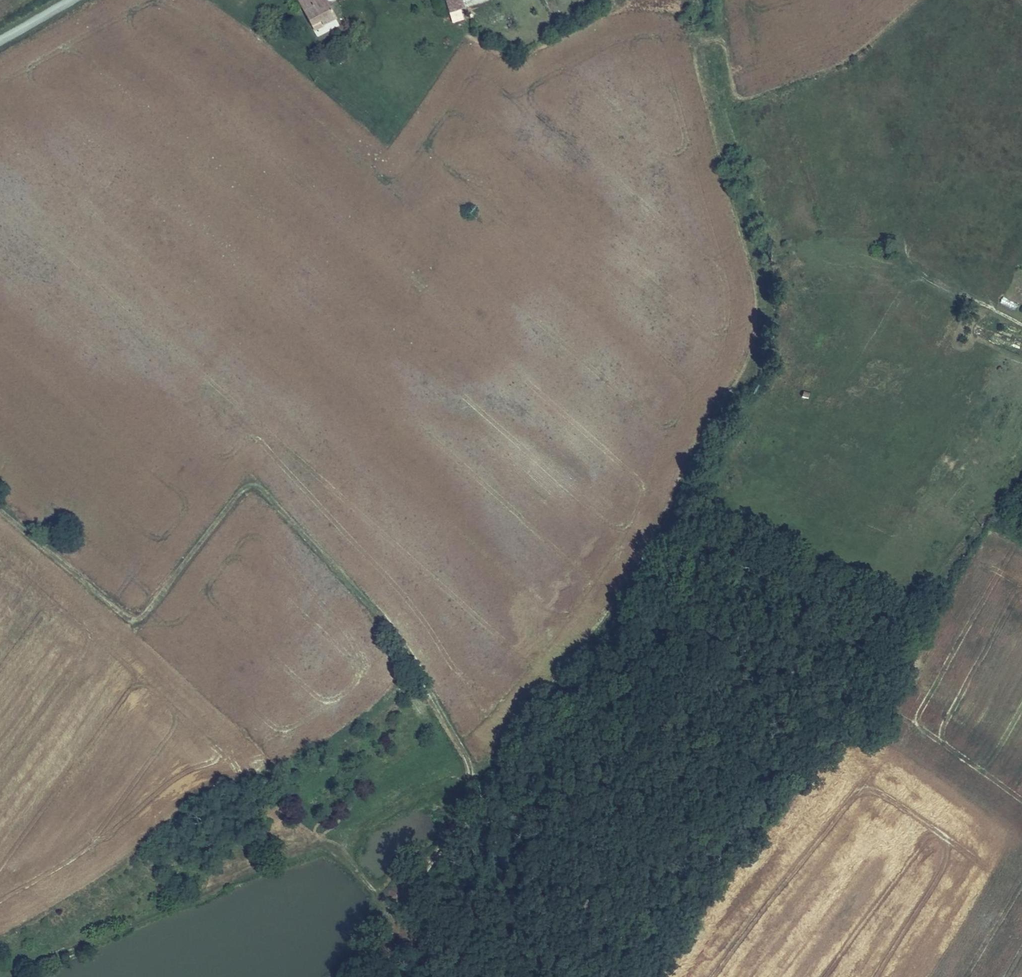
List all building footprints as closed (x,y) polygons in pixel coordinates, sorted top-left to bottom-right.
[(308,2),(300,8),(318,30),(325,24),(329,28),(340,18),(325,0),(318,0),(311,6),(308,2)] [(463,19),(460,8),(464,7),(462,0),(445,0),(451,22),(463,19)] [(325,24),(318,30),(321,34),(329,28),(325,24)] [(1003,297),(1000,302),(1012,309),(1015,303),(1003,297)]
